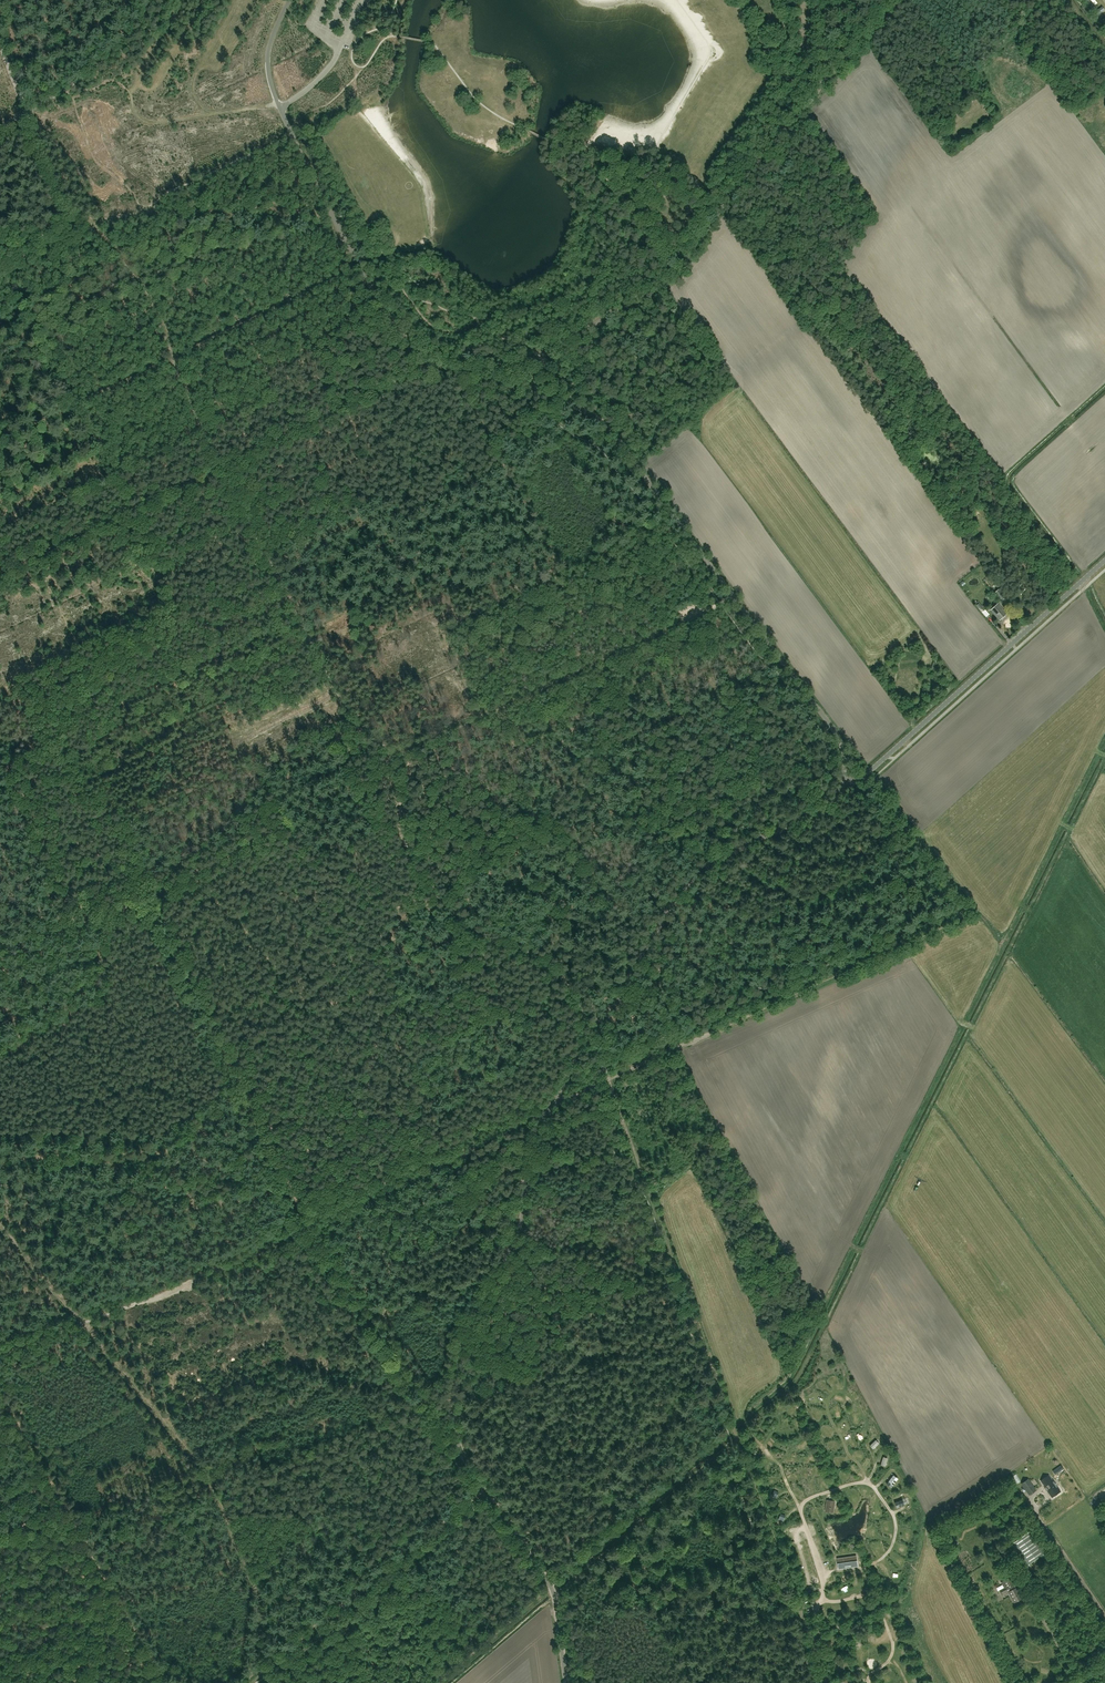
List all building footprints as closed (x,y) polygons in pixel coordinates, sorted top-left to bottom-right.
[(928,65),(921,71),(925,76),(928,73),(931,76),(935,73),(928,65)] [(1002,601),(1006,597),(999,589),(995,592),(1002,601)] [(980,603),(976,606),(982,613),(986,609),(980,603)] [(1000,620),(1007,614),(998,604),(990,610),(1000,620)] [(870,1445),(873,1449),(878,1444),(875,1440),(870,1445)] [(1055,1474),(1063,1469),(1061,1465),(1053,1471),(1055,1474)] [(893,1474),(886,1484),(891,1488),(898,1478),(893,1474)] [(1049,1474),(1041,1480),(1045,1485),(1044,1486),(1052,1497),(1061,1491),(1053,1479),(1053,1480),(1049,1474)] [(1028,1479),(1022,1484),(1030,1495),(1036,1490),(1028,1479)] [(905,1497),(894,1501),(897,1508),(907,1503),(905,1497)] [(1026,1566),(1046,1552),(1031,1530),(1011,1544),(1026,1566)] [(838,1559),(839,1567),(843,1566),(844,1567),(857,1565),(856,1557),(838,1559)] [(1013,1576),(1001,1582),(1002,1582),(1003,1582),(1006,1587),(1000,1590),(1002,1594),(1008,1590),(1009,1592),(1008,1592),(1014,1602),(1022,1598),(1019,1592),(1020,1592),(1017,1587),(1015,1585),(1017,1584),(1017,1583),(1015,1584),(1011,1577),(1013,1576)]
